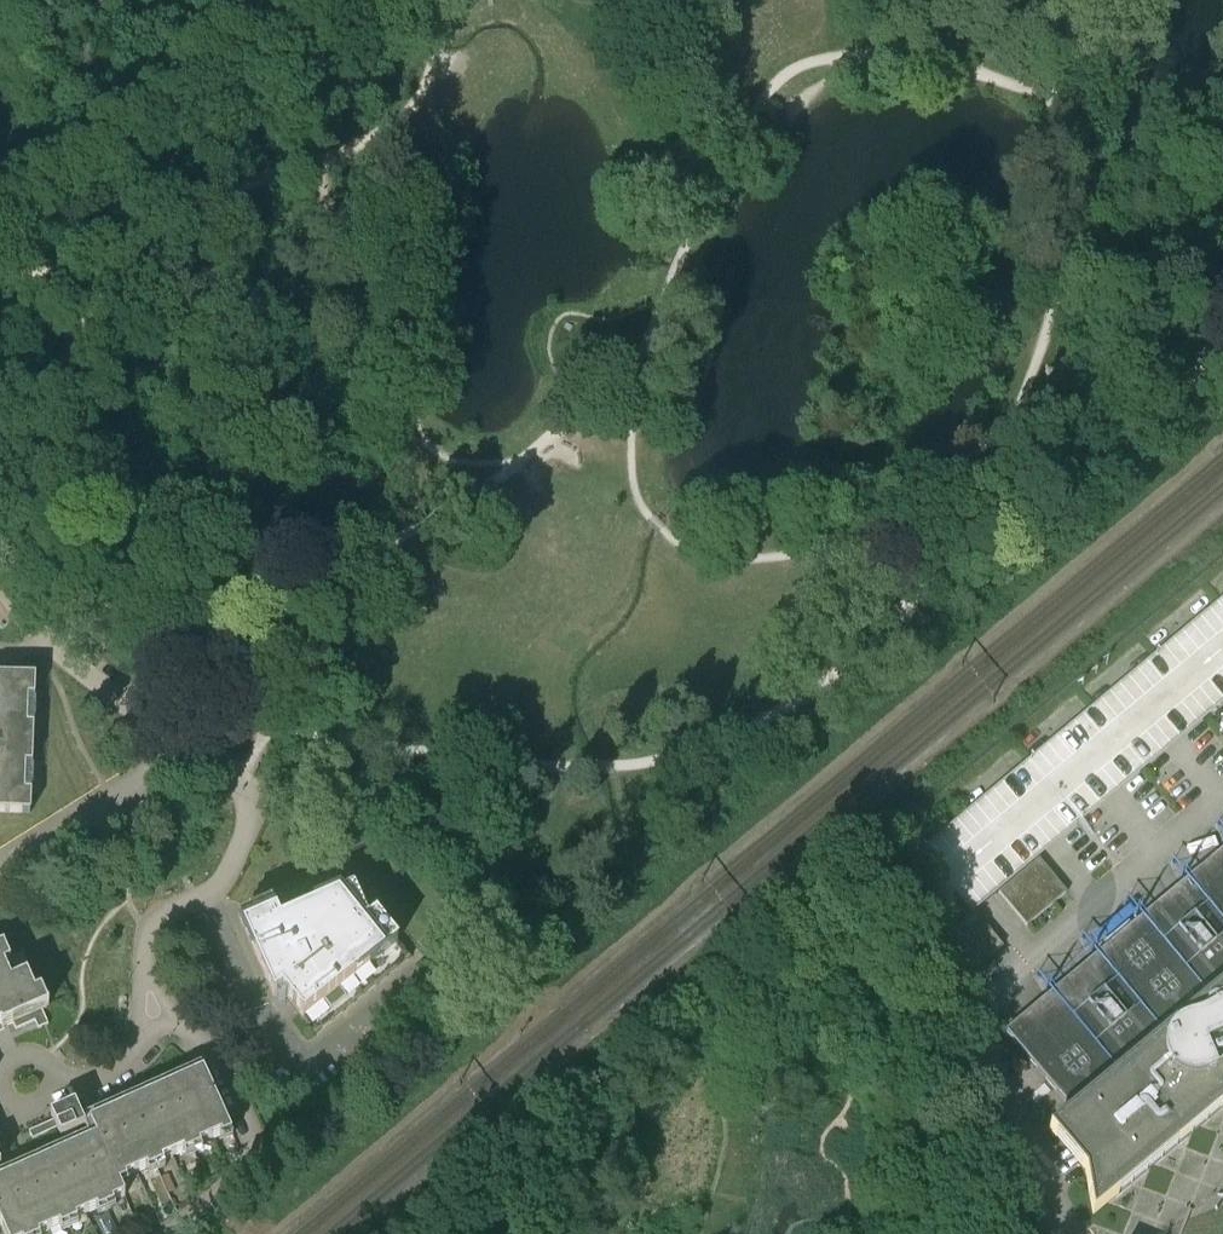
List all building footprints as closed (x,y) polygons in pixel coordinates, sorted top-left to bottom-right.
[(31,813),(36,677),(0,676),(0,812),(31,813)] [(1085,1173),(1092,1215),(1109,1201),(1222,1107),(1222,850),(1005,1031),(1072,1111),(1049,1130),(1085,1173)] [(998,893),(1026,927),(1067,893),(1039,859),(998,893)] [(273,1000),(283,996),(314,1035),(410,959),(376,916),(367,922),(354,891),(338,899),(277,925),(270,907),(238,919),(273,1000)] [(963,979),(1003,945),(975,912),(954,929),(963,979)] [(1,1026),(2,1028),(13,1023),(16,1030),(45,1017),(27,976),(12,983),(0,957),(0,1027),(1,1026)] [(5,1233),(39,1233),(125,1196),(118,1181),(230,1131),(204,1071),(89,1122),(96,1138),(0,1181),(0,1222),(5,1233)] [(91,1112),(84,1096),(65,1105),(66,1108),(50,1114),(53,1120),(32,1130),(35,1138),(57,1128),(61,1137),(85,1126),(81,1116),(91,1112)]
